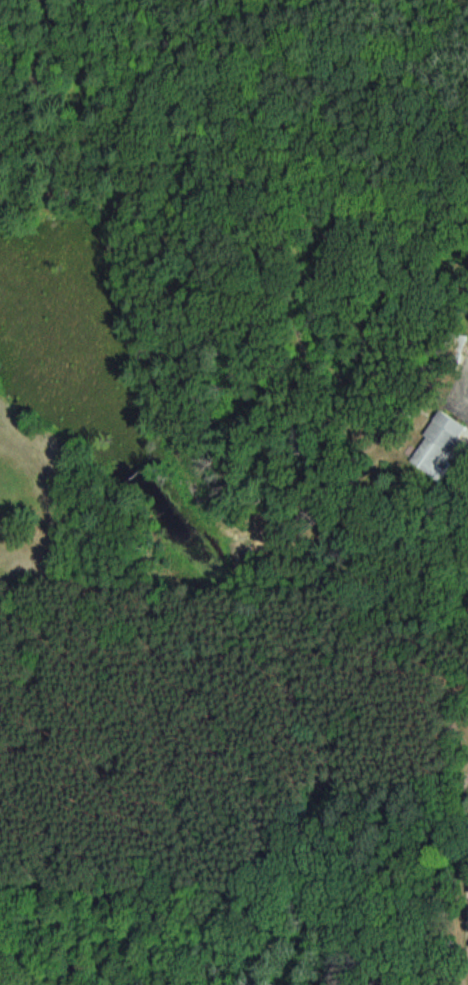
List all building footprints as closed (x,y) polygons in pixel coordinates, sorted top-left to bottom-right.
[(444,409),(413,459),(439,476),(467,429),(467,424),(444,409)]
